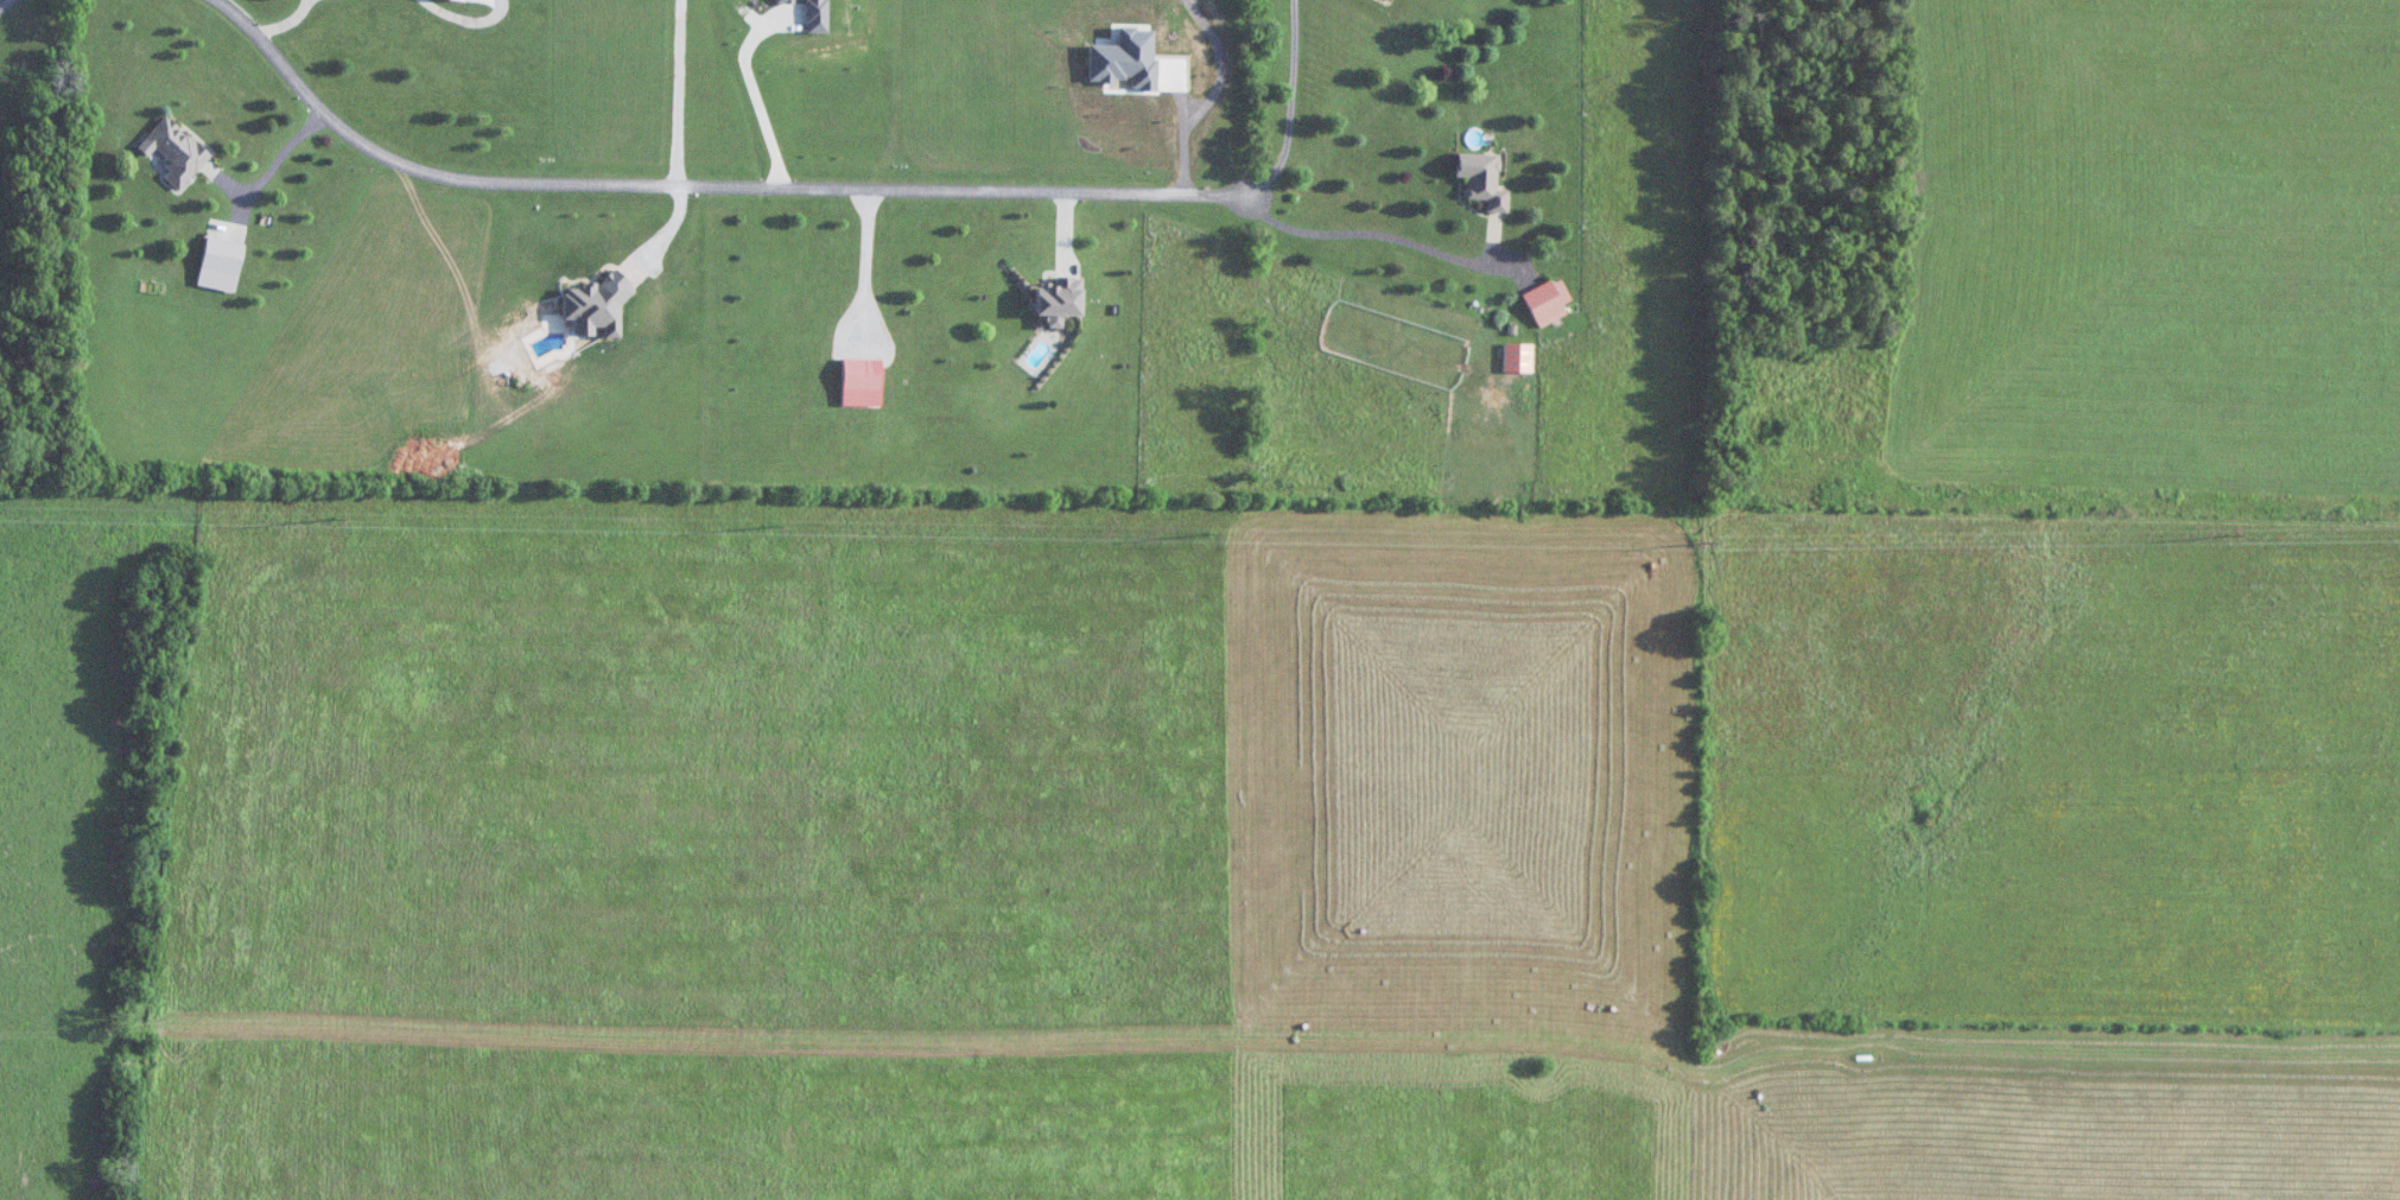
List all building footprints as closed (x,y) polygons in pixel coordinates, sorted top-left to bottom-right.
[(1492,155),(1449,153),(1448,176),(1461,176),(1460,199),(1480,199),(1480,212),(1502,212),(1502,190),(1492,190),(1492,155)] [(1563,313),(1559,305),(1567,301),(1555,276),(1517,296),(1534,328),(1563,313)]
